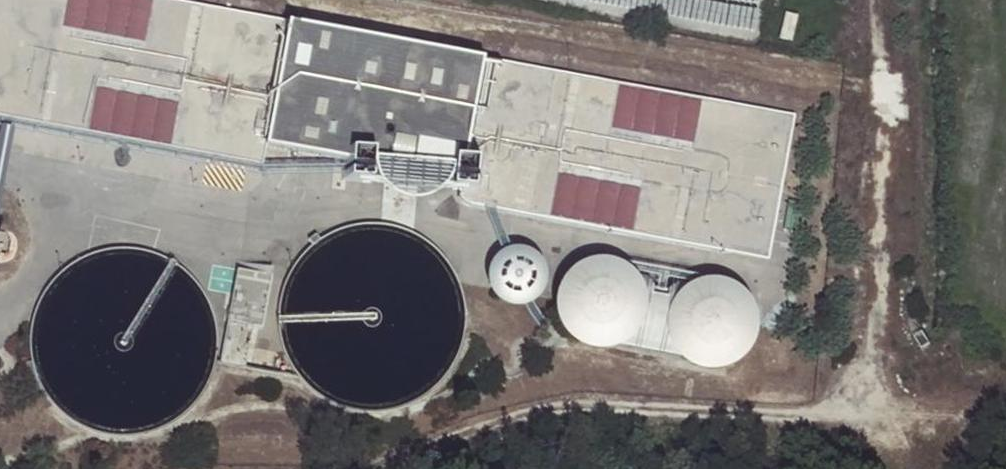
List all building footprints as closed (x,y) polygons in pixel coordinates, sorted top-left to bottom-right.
[(174,0),(0,0),(0,117),(262,166),(266,145),(343,159),(342,164),(341,165),(341,166),(344,167),(344,172),(340,172),(340,180),(370,182),(370,176),(387,178),(387,170),(401,171),(400,179),(451,183),(451,187),(457,188),(457,193),(459,198),(461,201),(465,205),(766,261),(794,115),(174,0)] [(759,22),(761,0),(571,0),(759,22)] [(786,11),(779,38),(793,42),(800,14),(786,11)] [(308,239),(313,246),(322,240),(316,233),(308,239)] [(2,241),(0,252),(0,254),(6,255),(9,242),(2,241)] [(546,283),(547,274),(545,264),(540,256),(532,250),(523,247),(513,247),(504,251),(497,257),(492,265),(491,274),(492,283),(495,291),(502,297),(509,302),(518,303),(527,302),(535,298),(542,292),(546,283)] [(648,290),(646,284),(638,272),(627,262),(612,257),(596,256),(581,261),(569,271),(561,285),(557,300),(559,316),(566,330),(578,341),(591,347),(606,348),(620,345),(633,338),(643,327),(649,313),(650,299),(648,290)] [(238,268),(221,360),(241,363),(248,324),(263,326),(273,274),(238,268)] [(760,326),(759,311),(753,298),(743,287),(729,279),(713,277),(698,280),(684,288),(678,295),(674,300),(668,315),(668,331),(673,346),(683,358),(696,366),(710,369),(725,368),(739,363),(750,353),(757,340),(760,326)] [(633,338),(620,345),(683,358),(673,346),(668,331),(668,315),(674,300),(678,295),(648,290),(650,299),(649,313),(643,327),(633,338)] [(36,370),(34,361),(26,363),(29,372),(36,370)]
